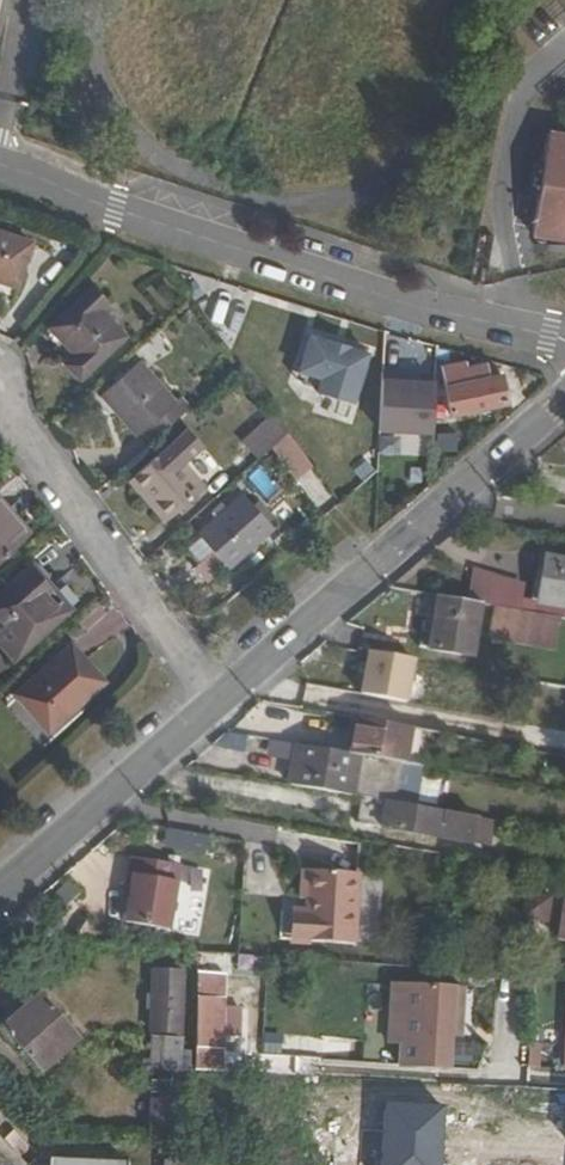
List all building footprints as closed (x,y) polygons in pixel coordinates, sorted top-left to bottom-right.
[(525,224),(560,230),(561,224),(564,224),(564,126),(542,122),(525,224)] [(0,224),(0,268),(23,275),(35,234),(0,224)] [(72,366),(121,325),(96,297),(103,290),(90,275),(43,314),(70,345),(60,353),(72,366)] [(366,356),(310,338),(299,372),(321,379),(317,392),(351,403),(366,356)] [(131,412),(149,433),(187,399),(169,378),(163,384),(129,345),(91,379),(125,417),(131,412)] [(437,365),(445,406),(504,393),(498,367),(485,370),(481,356),(437,365)] [(434,384),(381,381),(378,436),(431,439),(434,384)] [(238,437),(253,452),(283,425),(270,407),(238,437)] [(165,440),(127,474),(162,514),(201,480),(165,440)] [(239,488),(194,528),(224,561),(269,522),(239,488)] [(21,532),(1,508),(6,505),(0,497),(0,550),(21,532)] [(0,589),(0,637),(11,650),(61,609),(42,586),(47,582),(32,563),(0,589)] [(543,605),(564,608),(564,565),(549,563),(543,605)] [(517,610),(525,581),(473,567),(465,595),(517,610)] [(480,608),(437,600),(428,654),(471,661),(480,608)] [(489,640),(555,647),(558,614),(525,611),(525,608),(492,605),(489,640)] [(68,642),(15,688),(49,728),(102,681),(68,642)] [(361,696),(410,700),(414,653),(365,650),(361,696)] [(353,722),(348,758),(352,759),(400,767),(406,731),(353,722)] [(267,764),(288,765),(289,742),(268,740),(267,764)] [(346,798),(352,759),(348,758),(290,748),(285,788),(346,798)] [(473,821),(383,805),(377,838),(434,845),(436,838),(469,842),(473,821)] [(128,898),(125,929),(169,933),(175,863),(124,859),(123,878),(129,878),(128,898)] [(300,919),(298,944),(354,948),(359,877),(303,873),(301,903),(309,903),(308,920),(300,919)] [(129,878),(123,878),(121,897),(128,898),(129,878)] [(183,971),(152,970),(150,1035),(181,1036),(183,971)] [(467,996),(394,993),(393,1049),(405,1050),(404,1073),(463,1076),(467,996)] [(2,1035),(42,1081),(84,1043),(44,998),(2,1035)] [(225,1051),(225,1006),(201,1005),(200,1050),(225,1051)] [(405,1050),(393,1049),(367,1048),(366,1071),(404,1073),(405,1050)] [(150,1081),(148,1129),(168,1130),(170,1082),(150,1081)]
